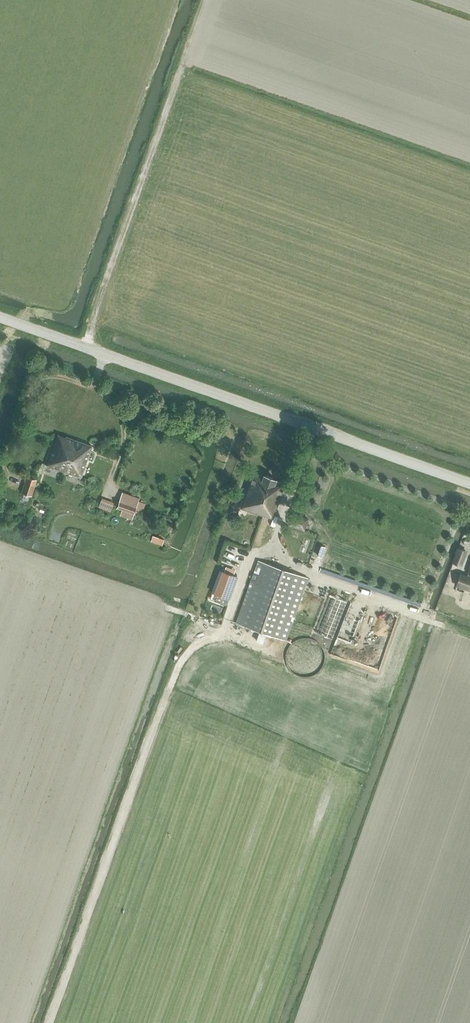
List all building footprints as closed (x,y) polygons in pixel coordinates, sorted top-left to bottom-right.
[(47,465),(64,471),(75,439),(67,436),(66,437),(58,434),(47,465)] [(75,439),(64,471),(81,477),(92,445),(75,439)] [(285,483),(275,480),(276,477),(267,474),(266,476),(253,472),(241,507),(273,518),(285,483)] [(22,493),(32,495),(37,480),(27,477),(22,493)] [(133,517),(139,519),(141,513),(141,514),(145,503),(138,501),(140,497),(122,491),(117,508),(134,514),(133,517)] [(304,529),(308,518),(293,513),(290,524),(304,529)] [(236,623),(286,640),(308,577),(258,560),(236,623)] [(225,597),(230,599),(238,576),(220,570),(212,592),(217,594),(225,597)] [(469,591),(469,590),(469,576),(461,573),(457,586),(469,591)] [(214,601),(222,604),(225,597),(217,594),(214,601)] [(322,654),(322,650),(321,647),(319,644),(317,641),(315,639),(312,637),(309,636),(304,635),(301,636),(298,636),(294,638),(291,641),(288,644),(287,647),(286,650),(285,654),(286,657),(287,660),(288,663),(290,666),(293,669),(296,670),(300,672),(303,672),(307,672),(310,671),(314,669),(317,667),(319,664),(321,661),(322,658),(322,654)]
